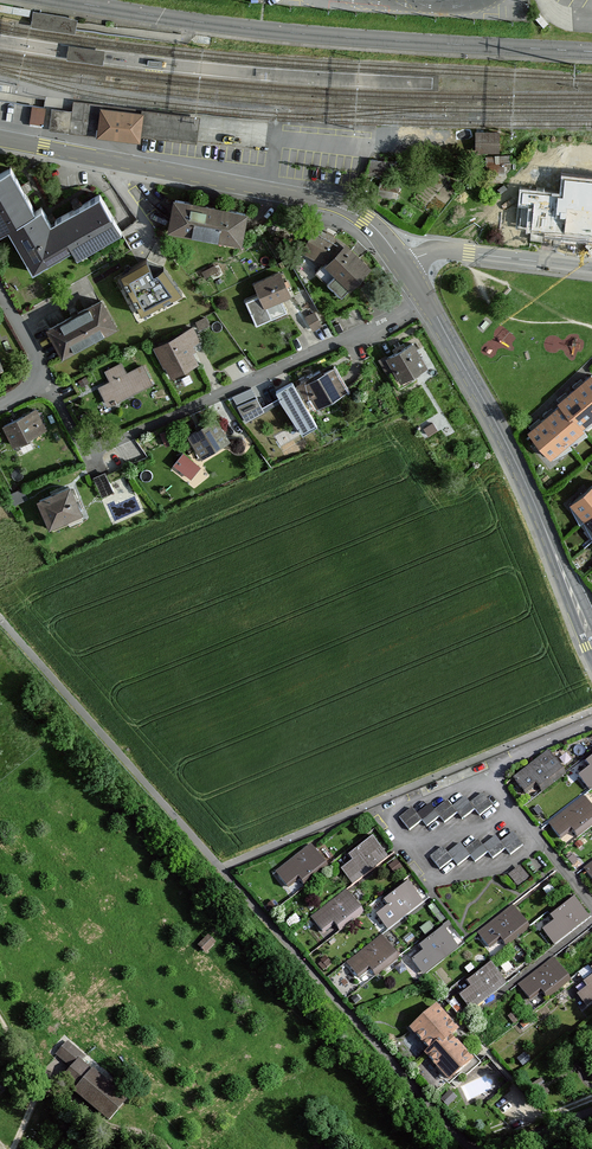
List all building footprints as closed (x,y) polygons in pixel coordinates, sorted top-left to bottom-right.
[(163,58),(147,57),(146,65),(162,67),(163,58)] [(72,110),(69,133),(138,142),(138,139),(122,137),(99,134),(99,133),(87,132),(90,114),(102,116),(103,110),(107,110),(107,108),(117,109),(117,111),(142,114),(143,109),(73,100),(72,110)] [(34,107),(31,119),(42,121),(44,109),(34,107)] [(51,108),(48,130),(69,133),(72,110),(51,108)] [(102,116),(90,114),(87,132),(99,133),(99,134),(122,137),(138,139),(139,132),(192,139),(194,121),(142,114),(117,111),(117,109),(107,108),(107,110),(103,110),(102,116)] [(475,130),(475,149),(498,150),(498,130),(475,130)] [(509,153),(490,152),(489,166),(508,167),(509,153)] [(100,195),(56,220),(58,223),(53,226),(41,207),(35,210),(10,168),(0,174),(0,232),(7,228),(33,272),(72,249),(77,257),(121,232),(100,195)] [(533,191),(530,226),(591,232),(591,180),(556,176),(554,193),(533,191)] [(175,199),(170,228),(240,241),(245,212),(175,199)] [(326,261),(340,243),(315,229),(304,249),(326,261)] [(316,272),(342,296),(368,268),(345,245),(340,243),(326,261),(316,272)] [(120,274),(142,315),(183,295),(160,256),(151,257),(141,261),(120,274)] [(246,301),(256,325),(287,311),(281,298),(290,294),(280,273),(255,284),(260,294),(246,301)] [(48,328),(63,355),(115,326),(101,300),(48,328)] [(321,325),(314,312),(306,316),(314,329),(321,325)] [(209,324),(205,318),(197,322),(200,329),(209,324)] [(192,327),(156,345),(165,363),(167,363),(172,374),(196,362),(188,347),(199,341),(192,327)] [(414,339),(379,358),(387,372),(395,367),(400,377),(427,363),(414,339)] [(111,383),(100,388),(107,403),(151,381),(143,366),(127,374),(122,364),(106,372),(111,383)] [(346,389),(332,365),(299,383),(307,398),(312,394),(318,404),(346,389)] [(293,381),(276,390),(280,397),(282,396),(303,434),(318,425),(293,381)] [(587,390),(573,401),(576,404),(591,425),(591,396),(587,390)] [(260,409),(254,399),(237,406),(245,421),(252,418),(250,414),(260,409)] [(576,404),(558,418),(580,446),(591,437),(591,425),(576,404)] [(2,423),(14,445),(47,428),(35,406),(2,423)] [(185,433),(198,455),(230,435),(217,413),(185,433)] [(562,460),(580,446),(558,418),(540,432),(562,460)] [(172,441),(167,430),(161,433),(166,444),(172,441)] [(176,460),(194,475),(204,463),(186,448),(176,460)] [(113,491),(105,473),(94,478),(102,496),(113,491)] [(69,480),(35,496),(50,527),(83,512),(69,480)] [(576,510),(589,526),(591,523),(591,497),(576,510)] [(584,760),(590,768),(579,776),(588,788),(591,785),(591,753),(584,760)] [(536,784),(542,792),(566,774),(550,754),(515,781),(525,793),(536,784)] [(413,808),(401,818),(412,831),(422,822),(428,829),(440,818),(445,824),(457,814),(463,821),(475,811),(481,818),(495,807),(484,793),(471,804),(465,797),(453,807),(447,800),(435,809),(431,804),(418,814),(413,808)] [(578,837),(591,826),(591,808),(585,799),(551,826),(560,838),(571,829),(578,837)] [(444,847),(432,856),(442,870),(453,861),(458,867),(473,856),(477,862),(489,853),(493,860),(506,850),(511,856),(524,847),(514,833),(502,842),(497,836),(483,847),(478,840),(466,850),(461,844),(449,853),(444,847)] [(341,870),(350,881),(385,855),(370,835),(346,853),(352,861),(341,870)] [(298,878),(305,885),(328,867),(313,848),(278,875),(287,886),(298,878)] [(578,861),(573,855),(568,859),(573,865),(578,861)] [(401,867),(397,862),(390,867),(395,872),(401,867)] [(377,915),(386,927),(420,900),(405,880),(382,899),(388,906),(377,915)] [(311,918),(322,932),(334,923),(340,930),(363,912),(346,891),(311,918)] [(543,930),(555,945),(569,933),(567,931),(587,915),(572,895),(549,914),(555,922),(543,930)] [(480,935),(489,947),(500,938),(506,946),(530,928),(514,908),(480,935)] [(432,929),(427,923),(420,928),(425,934),(432,929)] [(412,960),(421,972),(456,945),(441,926),(418,944),(423,951),(412,960)] [(217,945),(208,937),(200,945),(209,954),(217,945)] [(369,967),(376,976),(399,957),(384,937),(348,965),(358,977),(369,967)] [(541,990),(547,998),(570,980),(555,960),(520,987),(530,999),(541,990)] [(460,996),(469,1007),(504,980),(488,961),(465,979),(471,987),(460,996)] [(586,1005),(591,1000),(591,976),(583,982),(588,988),(578,995),(586,1005)] [(456,1030),(437,1008),(412,1029),(431,1051),(450,1035),(456,1030)] [(518,1020),(513,1013),(509,1017),(514,1023),(518,1020)] [(450,1035),(431,1051),(428,1055),(449,1079),(471,1060),(450,1035)] [(83,1056),(66,1042),(55,1057),(72,1070),(83,1056)] [(529,1061),(524,1054),(518,1059),(523,1065),(529,1061)] [(129,1097),(82,1061),(61,1088),(108,1125),(129,1097)] [(549,1092),(541,1079),(530,1085),(538,1099),(549,1092)] [(454,1100),(448,1093),(441,1099),(447,1106),(454,1100)]
